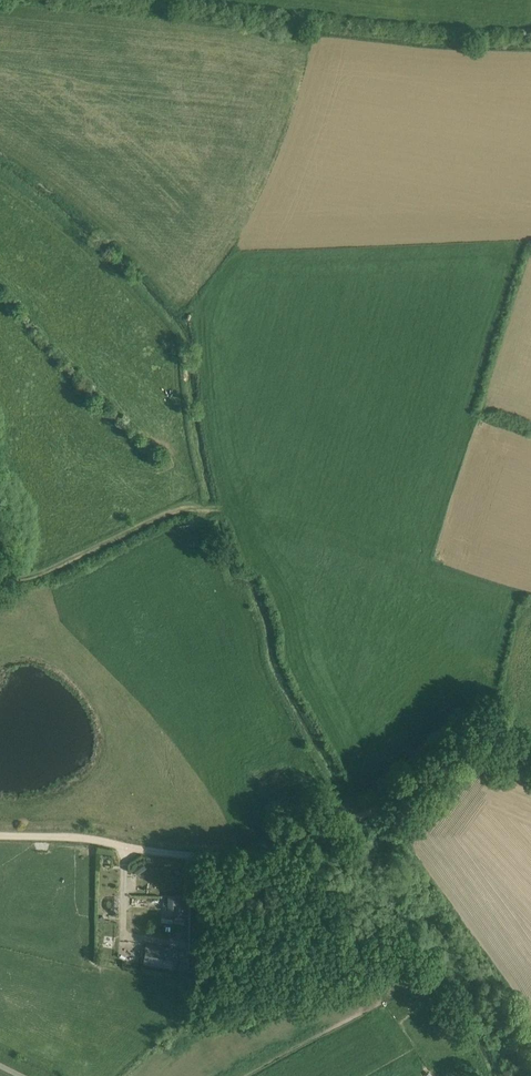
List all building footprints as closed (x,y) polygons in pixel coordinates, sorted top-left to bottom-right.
[(147,868),(144,863),(134,870),(138,874),(147,868)] [(186,896),(178,896),(168,896),(168,912),(178,912),(178,905),(186,906),(186,896)] [(190,952),(178,950),(178,949),(146,943),(143,963),(175,969),(175,968),(187,970),(190,952)]
